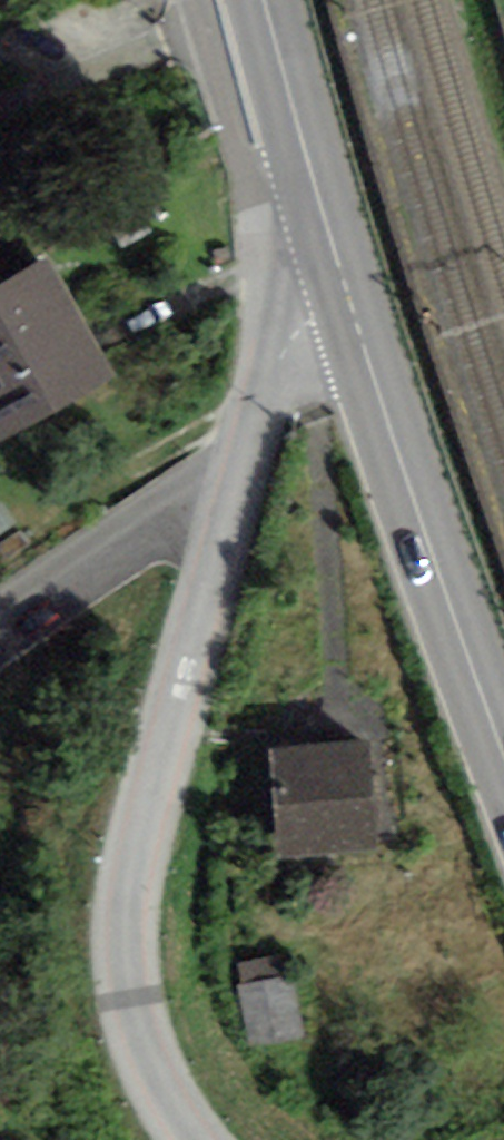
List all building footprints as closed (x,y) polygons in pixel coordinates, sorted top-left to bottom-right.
[(0,277),(0,437),(98,383),(30,261),(0,277)] [(261,751),(270,846),(368,837),(359,742),(261,751)] [(279,980),(237,988),(247,1042),(289,1034),(279,980)]
